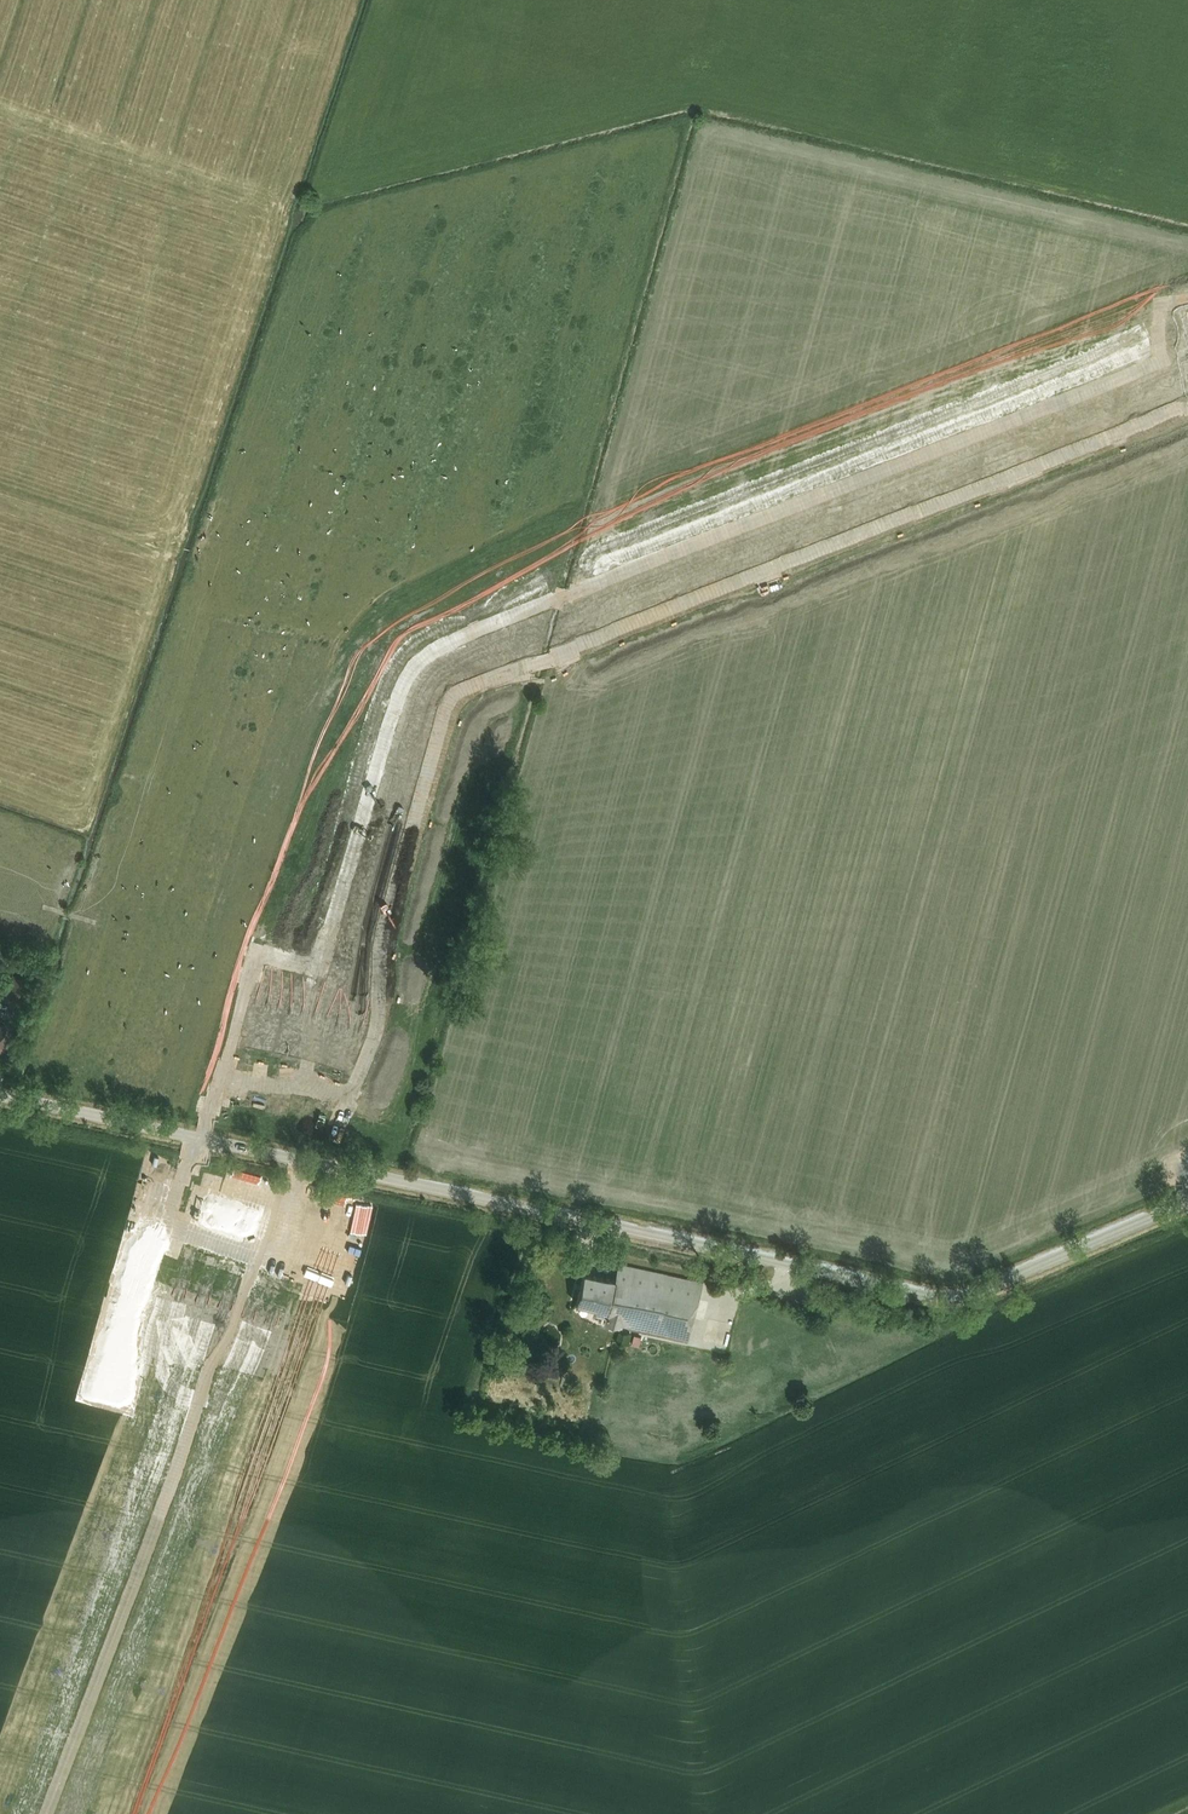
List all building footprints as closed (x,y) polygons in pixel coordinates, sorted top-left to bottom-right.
[(5,1054),(10,1029),(0,1027),(0,1053),(5,1054)] [(691,1283),(613,1266),(611,1276),(607,1275),(580,1270),(572,1306),(593,1311),(592,1316),(613,1320),(612,1323),(679,1338),(691,1283)] [(619,1330),(617,1342),(630,1344),(632,1332),(619,1330)] [(632,1334),(631,1344),(639,1345),(641,1334),(632,1334)]
